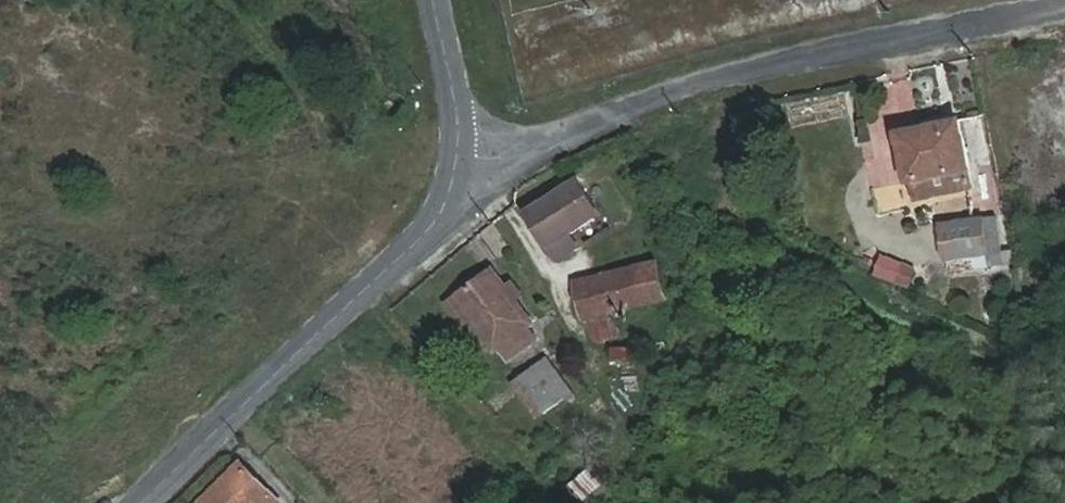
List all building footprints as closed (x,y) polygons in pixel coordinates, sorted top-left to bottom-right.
[(960,118),(942,122),(944,129),(961,126),(960,118)] [(944,129),(942,122),(898,131),(908,178),(911,178),(915,196),(969,185),(965,167),(969,166),(961,126),(944,129)] [(597,214),(576,179),(527,209),(549,248),(557,244),(554,240),(597,214)] [(988,251),(983,218),(944,223),(949,257),(988,251)] [(914,269),(886,259),(881,274),(909,284),(914,269)] [(530,314),(491,260),(447,293),(462,313),(470,307),(495,341),(498,338),(508,351),(536,330),(525,317),(530,314)] [(655,263),(608,274),(616,309),(663,297),(655,263)] [(608,274),(577,282),(585,316),(616,309),(608,274)] [(516,369),(525,381),(546,364),(538,352),(516,369)] [(546,364),(525,381),(541,404),(564,387),(546,364)] [(242,466),(236,460),(191,502),(204,502),(242,466)] [(242,466),(204,502),(256,502),(267,492),(242,466)] [(267,492),(256,502),(268,502),(273,498),(267,492)]
